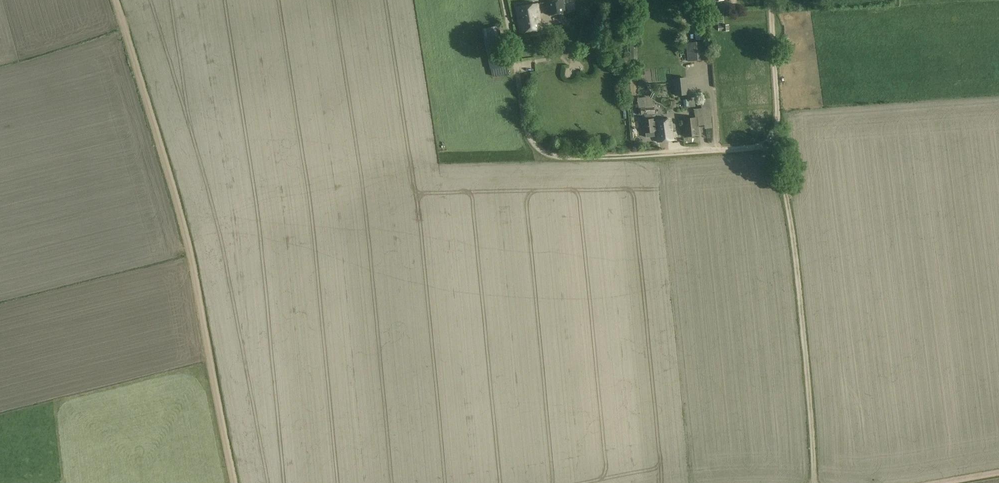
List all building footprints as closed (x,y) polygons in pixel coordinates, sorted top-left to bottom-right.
[(548,16),(566,13),(564,0),(555,0),(546,1),(548,16)] [(517,7),(521,33),(542,29),(537,3),(517,7)] [(495,26),(482,28),(490,69),(507,66),(500,35),(496,35),(495,26)] [(694,28),(695,40),(705,39),(704,27),(694,28)] [(687,43),(688,61),(707,60),(705,41),(687,43)] [(673,78),(675,96),(688,95),(686,77),(673,78)] [(645,117),(655,117),(655,107),(653,107),(652,99),(648,96),(637,98),(639,108),(641,108),(641,115),(645,115),(645,117)] [(683,120),(685,136),(698,134),(698,126),(705,125),(703,109),(710,108),(710,98),(701,98),(702,109),(694,110),(695,118),(683,120)] [(656,131),(657,131),(658,142),(673,140),(671,119),(656,121),(655,122),(654,118),(642,120),(644,133),(646,133),(646,138),(655,137),(654,132),(656,132),(656,131)]
